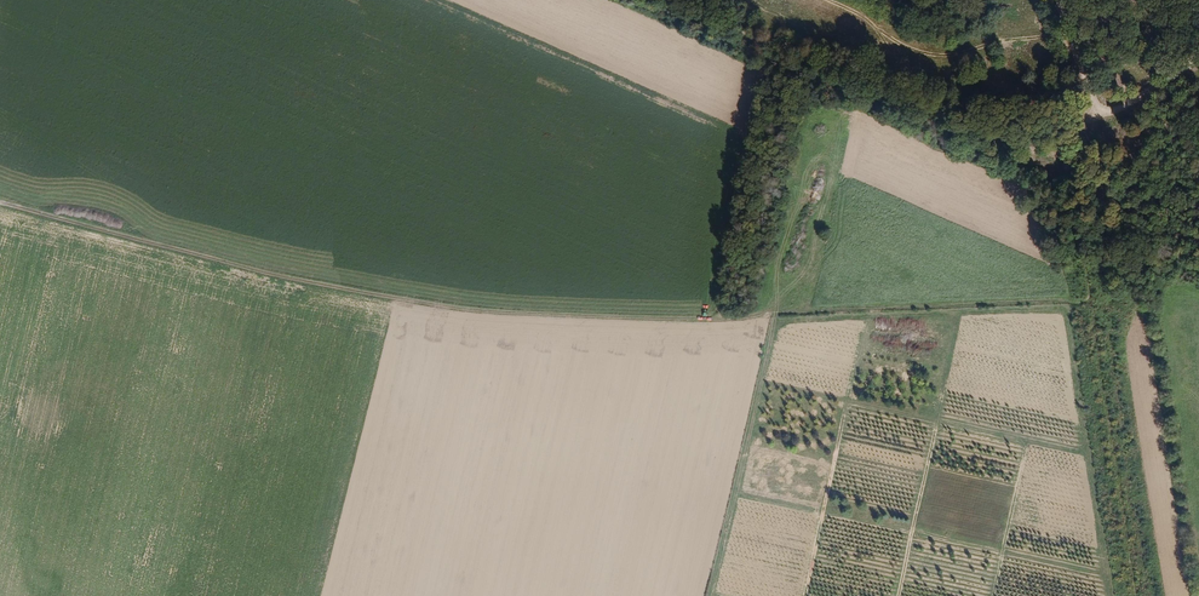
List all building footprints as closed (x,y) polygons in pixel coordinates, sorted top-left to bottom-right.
[(1005,130),(1005,119),(990,119),(989,129),(1005,130)] [(1037,163),(1044,149),(1034,144),(1028,159),(1037,163)] [(1004,156),(989,149),(987,156),(1001,162),(1004,156)] [(1011,167),(1014,161),(1004,156),(1001,162),(1011,167)]
